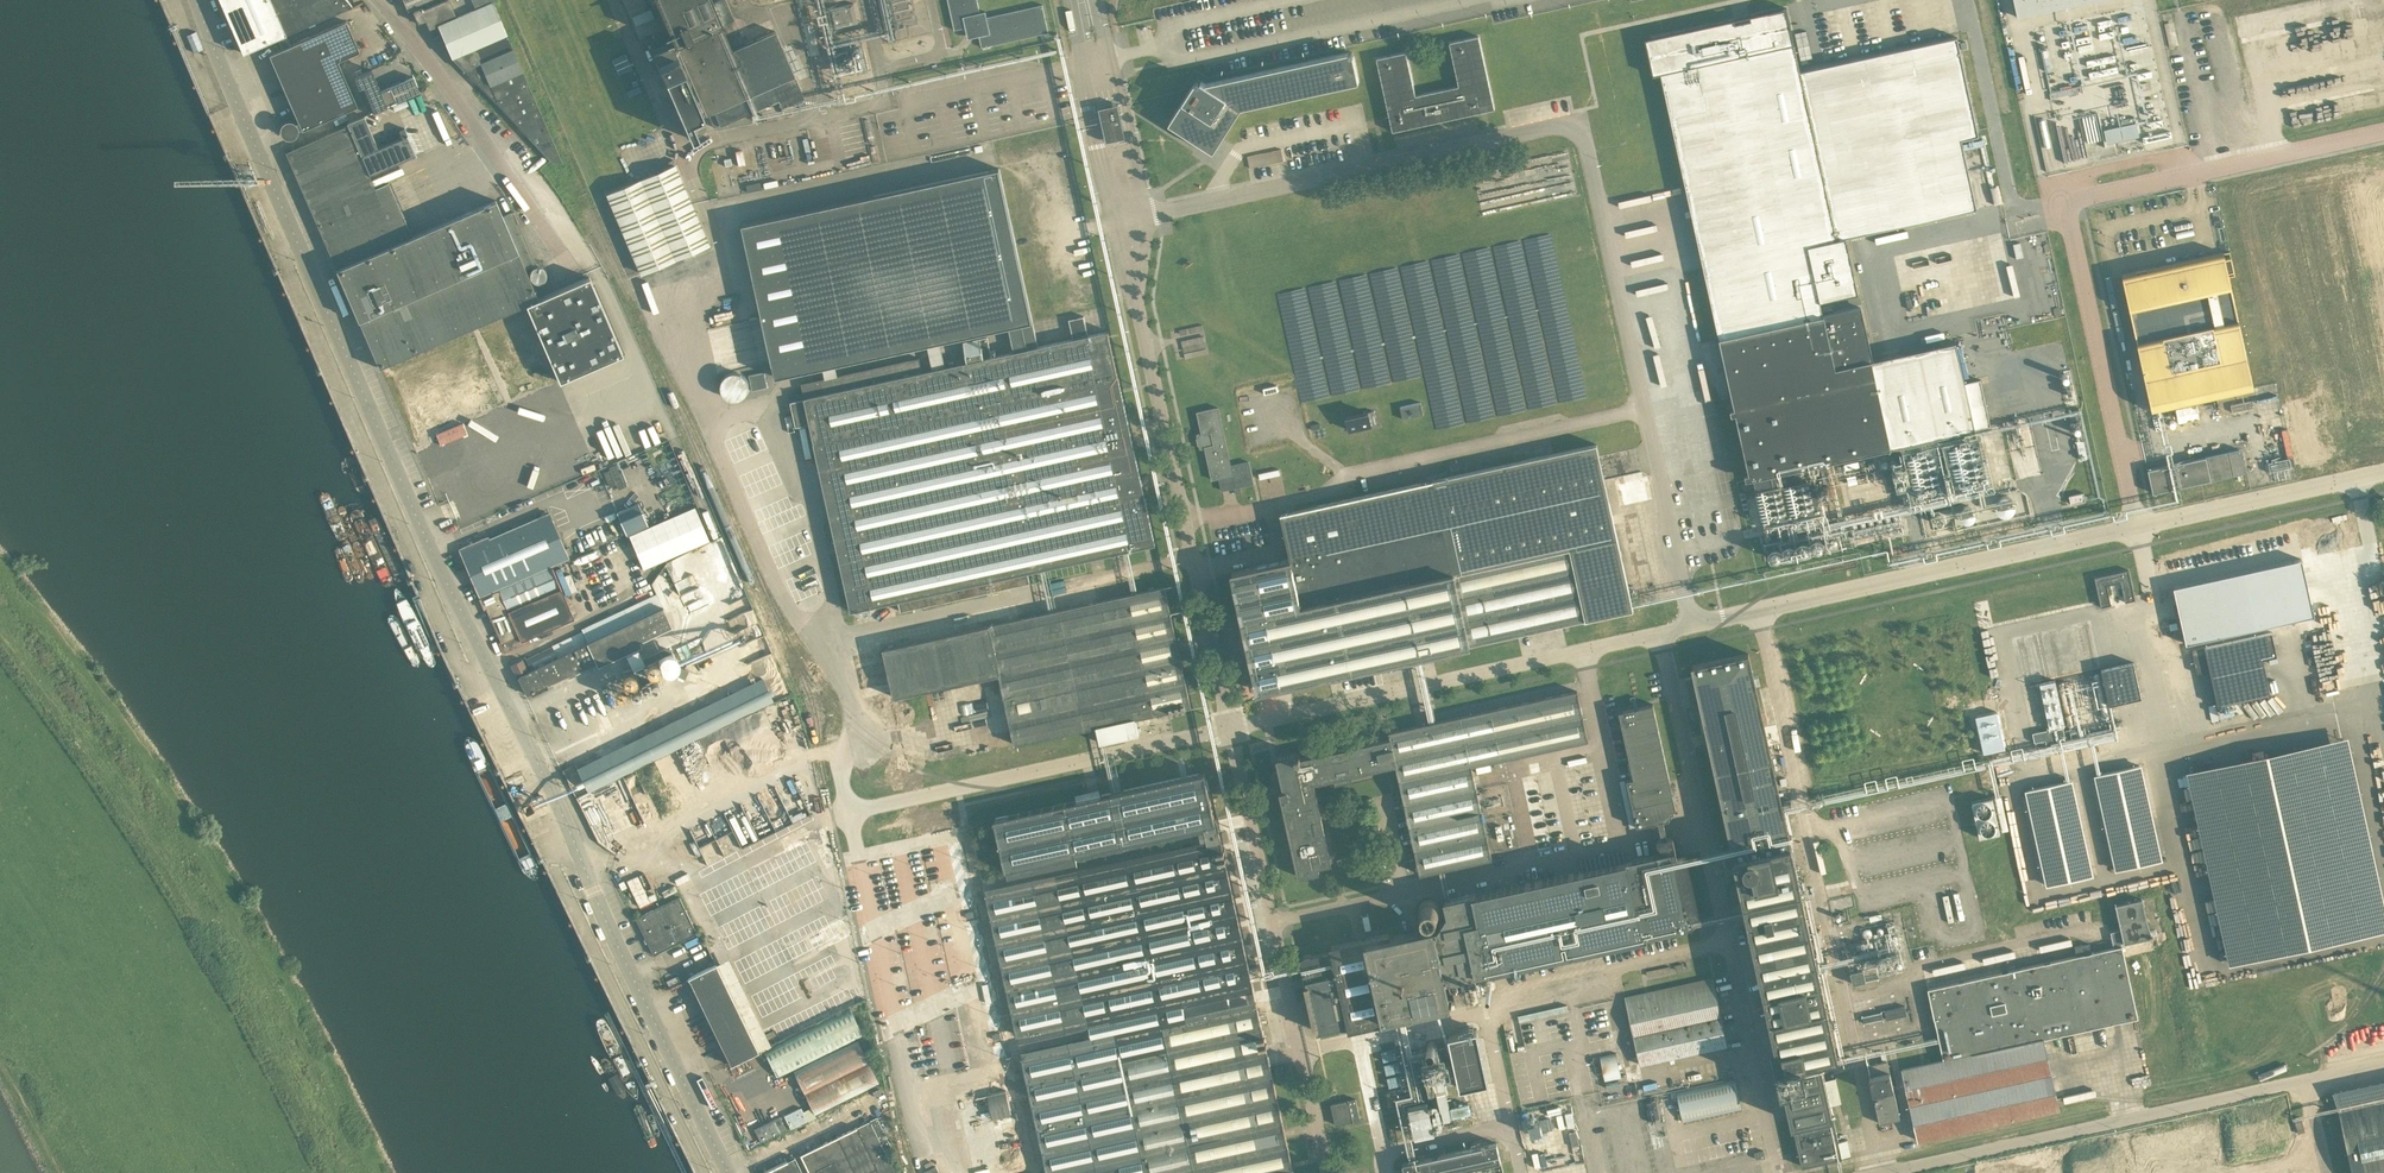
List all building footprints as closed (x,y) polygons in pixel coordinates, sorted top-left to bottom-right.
[(243,53),(285,34),(270,0),(220,0),(243,53)] [(285,34),(352,5),(347,0),(270,0),(285,34)] [(407,10),(431,0),(403,0),(407,10)] [(452,56),(506,33),(492,0),(444,0),(423,9),(422,7),(413,11),(418,22),(426,19),(429,28),(439,24),(452,56)] [(649,8),(657,5),(673,41),(652,50),(691,139),(698,135),(692,121),(706,114),(712,127),(719,124),(720,126),(756,110),(778,100),(781,108),(804,98),(795,76),(775,31),(732,49),(720,22),(722,22),(730,18),(722,0),(645,0),(649,8)] [(954,29),(965,27),(966,33),(973,37),(979,36),(981,47),(1048,32),(1042,4),(986,17),(985,11),(979,12),(977,0),(948,0),(954,29)] [(2017,17),(2093,0),(2013,0),(2017,17)] [(1734,18),(1646,38),(1654,74),(1661,72),(1706,278),(1719,338),(1750,479),(1753,478),(1756,492),(1802,482),(1799,468),(1891,448),(1990,426),(1980,379),(1965,382),(1955,340),(1872,360),(1860,307),(1823,315),(1820,301),(1858,293),(1846,237),(1977,208),(1961,139),(1978,135),(1977,129),(1957,36),(1800,71),(1794,43),(1786,7),(1750,15),(1751,19),(1735,22),(1734,19),(1734,18)] [(639,14),(632,17),(636,25),(642,22),(654,16),(651,9),(639,14)] [(269,54),(298,121),(293,124),(291,123),(288,122),(286,123),(283,124),(282,127),(281,130),(282,132),(284,135),(286,136),(289,137),(291,136),(294,135),(295,132),(296,129),(301,128),(302,130),(357,106),(337,60),(359,51),(346,21),(269,54)] [(522,71),(506,33),(452,56),(453,58),(452,58),(464,69),(551,160),(562,162),(522,71)] [(1377,58),(1389,116),(1385,117),(1386,120),(1387,124),(1391,123),(1393,131),(1495,108),(1479,35),(1449,42),(1459,85),(1416,95),(1406,51),(1377,58)] [(1359,82),(1352,51),(1205,84),(1197,79),(1169,123),(1213,151),(1241,108),(1359,82)] [(371,70),(354,77),(370,113),(375,111),(420,92),(413,77),(380,90),(371,70)] [(1118,104),(1099,108),(1106,142),(1126,138),(1118,104)] [(285,152),(313,215),(354,310),(359,321),(379,367),(525,304),(538,299),(525,269),(502,216),(495,200),(412,236),(388,182),(375,188),(369,175),(416,154),(404,127),(399,130),(402,137),(378,148),(364,115),(347,123),(348,125),(307,143),(285,152)] [(674,165),(607,194),(641,273),(708,244),(691,204),(674,165)] [(743,224),(763,317),(776,377),(1033,321),(999,168),(743,224)] [(535,264),(520,228),(512,211),(502,216),(525,269),(535,264)] [(2235,274),(2230,251),(2146,269),(2147,271),(2136,273),(2136,272),(2122,275),(2152,410),(2253,388),(2229,275),(2235,274)] [(538,299),(525,304),(559,382),(623,354),(589,277),(538,299)] [(802,384),(805,398),(791,401),(796,426),(811,423),(815,443),(852,610),(898,600),(901,611),(1030,582),(1027,571),(1154,543),(1107,331),(1089,335),(1084,316),(1069,319),(1073,338),(992,356),(987,337),(963,342),(967,362),(922,372),(919,358),(802,384)] [(749,375),(752,391),(768,387),(765,371),(749,375)] [(1402,418),(1423,413),(1421,402),(1400,407),(1402,418)] [(2198,404),(2175,407),(2177,422),(2199,419),(2198,404)] [(1230,465),(1218,407),(1197,412),(1201,433),(1198,435),(1199,439),(1198,439),(1199,443),(1200,443),(1201,447),(1205,448),(1212,479),(1219,477),(1222,490),(1253,483),(1248,461),(1230,465)] [(1368,412),(1347,417),(1349,429),(1371,425),(1368,412)] [(2084,440),(2076,442),(2080,459),(2088,457),(2084,440)] [(1290,558),(1232,571),(1238,596),(1258,691),(1317,678),(1386,663),(1585,619),(1585,620),(1633,610),(1597,443),(1554,453),(1338,500),(1280,513),(1290,558)] [(2147,469),(2152,493),(2244,473),(2238,448),(2205,456),(2205,457),(2147,469)] [(2084,492),(2068,496),(2071,506),(2086,502),(2084,492)] [(626,534),(648,525),(638,502),(616,512),(626,534)] [(487,536),(459,548),(480,595),(568,557),(549,513),(488,539),(487,536)] [(2173,586),(2185,643),(2314,615),(2301,558),(2173,586)] [(479,598),(484,608),(486,607),(501,641),(499,642),(503,652),(526,642),(525,639),(574,618),(552,567),(479,598)] [(2101,607),(2111,605),(2106,585),(2121,582),(2125,602),(2134,600),(2128,570),(2095,577),(2101,607)] [(1121,683),(1129,719),(1136,718),(1171,710),(1171,711),(1174,711),(1173,709),(1177,709),(1177,710),(1180,709),(1179,708),(1183,707),(1183,708),(1185,708),(1185,707),(1191,705),(1164,586),(1047,612),(1052,637),(1120,622),(1133,681),(1121,683)] [(393,604),(424,678),(444,670),(413,596),(393,604)] [(527,694),(568,674),(570,678),(576,675),(574,672),(596,662),(597,666),(641,645),(639,641),(672,626),(662,606),(586,642),(587,642),(578,646),(564,653),(565,654),(518,676),(527,694)] [(1015,744),(1097,726),(1100,742),(1139,734),(1136,718),(1129,719),(1121,683),(1133,681),(1120,622),(1052,637),(1047,612),(884,648),(894,697),(999,674),(1015,744)] [(2276,655),(2271,631),(2191,649),(2197,673),(2210,670),(2217,705),(2270,693),(2262,658),(2276,655)] [(552,646),(526,659),(530,669),(557,656),(552,646)] [(1841,1156),(1851,1154),(1848,1139),(1838,1141),(1831,1112),(1832,1112),(1830,1104),(1841,1102),(1836,1078),(1825,1080),(1820,1058),(1837,1055),(1791,844),(1789,836),(1771,758),(1748,653),(1692,665),(1732,848),(1734,856),(1780,1066),(1776,1067),(1781,1087),(1784,1086),(1802,1166),(1841,1157),(1841,1156)] [(511,664),(516,674),(527,668),(522,658),(511,664)] [(2133,662),(2101,669),(2109,704),(2141,696),(2133,662)] [(2064,722),(2054,678),(2039,682),(2049,726),(2064,722)] [(1467,863),(1468,869),(1492,864),(1491,858),(1471,765),(1587,740),(1577,691),(1389,732),(1390,738),(1397,763),(1421,874),(1467,863)] [(1653,704),(1618,711),(1633,778),(1626,779),(1637,826),(1658,822),(1662,838),(1667,837),(1663,821),(1670,819),(1669,816),(1672,816),(1671,813),(1674,812),(1673,809),(1676,809),(1670,780),(1653,704)] [(1997,711),(1975,716),(1983,753),(2005,748),(1997,711)] [(1334,777),(1335,782),(1353,778),(1352,773),(1397,763),(1390,738),(1300,758),(1299,754),(1296,755),(1295,753),(1278,757),(1280,768),(1273,770),(1277,790),(1280,789),(1281,794),(1292,844),(1299,876),(1319,871),(1317,866),(1331,863),(1313,782),(1334,777)] [(2343,748),(2192,781),(2232,966),(2383,933),(2343,748)] [(2160,860),(2139,765),(2096,774),(2117,870),(2160,860)] [(1007,815),(995,818),(1005,864),(1017,862),(1215,819),(1205,772),(1152,784),(1101,795),(1053,805),(1019,813),(1007,815)] [(2090,876),(2070,780),(2027,789),(2048,885),(2090,876)] [(1975,836),(2008,830),(2000,795),(1968,801),(1975,836)] [(1476,892),(1474,892),(1478,911),(1489,962),(1491,969),(1557,955),(1643,936),(1676,929),(1677,930),(1692,926),(1691,919),(1699,917),(1685,854),(1683,847),(1675,849),(1672,836),(1667,837),(1662,838),(1657,839),(1659,854),(1625,861),(1476,894),(1476,892)] [(987,894),(988,900),(1048,1172),(1294,1172),(1225,860),(1226,859),(1225,857),(1224,857),(1223,852),(1224,852),(1224,849),(1222,850),(1220,843),(987,894)] [(1332,951),(1301,958),(1307,981),(1308,984),(1305,984),(1315,1028),(1317,1027),(1318,1031),(1348,1025),(1349,1029),(1381,1022),(1408,1016),(1407,1013),(1451,1003),(1446,979),(1491,969),(1489,962),(1478,911),(1474,892),(1445,899),(1446,906),(1440,907),(1439,906),(1439,905),(1439,904),(1438,904),(1438,903),(1437,902),(1436,902),(1435,901),(1434,900),(1433,900),(1432,900),(1431,899),(1430,899),(1429,899),(1428,899),(1427,900),(1426,900),(1425,900),(1424,901),(1423,901),(1423,902),(1422,902),(1421,903),(1421,904),(1420,905),(1420,906),(1419,907),(1419,908),(1419,909),(1419,910),(1419,911),(1419,912),(1420,913),(1420,914),(1421,915),(1421,916),(1422,917),(1423,918),(1424,918),(1425,919),(1426,919),(1426,920),(1427,920),(1428,920),(1429,920),(1430,920),(1431,920),(1432,920),(1433,926),(1390,936),(1389,932),(1360,939),(1331,946),(1332,951)] [(635,918),(645,938),(653,954),(697,933),(679,896),(635,918)] [(2143,898),(2136,900),(2115,905),(2124,943),(2153,937),(2152,934),(2150,934),(2143,898)] [(1859,968),(1898,959),(1893,936),(1883,939),(1881,931),(1865,935),(1866,939),(1842,945),(1846,962),(1857,960),(1859,968)] [(2137,1017),(2121,946),(1927,988),(1943,1059),(2044,1037),(2044,1038),(2137,1017)] [(715,963),(687,977),(688,978),(730,1064),(729,1064),(730,1065),(758,1051),(715,963)] [(1879,977),(1878,977),(1876,966),(1850,972),(1853,983),(1879,977)] [(1625,998),(1640,1064),(1727,1044),(1713,978),(1625,998)] [(1883,1011),(1861,1015),(1862,1021),(1905,1014),(1904,1005),(1882,1008),(1883,1011)] [(850,1008),(764,1050),(778,1078),(863,1035),(850,1008)] [(608,1025),(602,1019),(596,1022),(598,1032),(627,1091),(637,1099),(638,1087),(608,1025)] [(2044,1037),(1943,1059),(1901,1069),(1917,1140),(2059,1108),(2044,1038),(2044,1037)] [(857,1039),(793,1071),(815,1115),(879,1083),(857,1039)] [(1616,1053),(1600,1056),(1605,1080),(1621,1077),(1616,1053)] [(1872,1075),(1869,1076),(1873,1092),(1879,1122),(1900,1118),(1893,1087),(1890,1071),(1888,1062),(1870,1066),(1872,1075)] [(1741,1109),(1734,1078),(1676,1091),(1683,1122),(1741,1109)] [(2352,1172),(2383,1172),(2383,1081),(2334,1092),(2352,1172)] [(1331,1104),(1336,1124),(1360,1119),(1355,1098),(1331,1104)] [(1463,1105),(1462,1102),(1459,1103),(1460,1105),(1408,1117),(1410,1126),(1462,1115),(1462,1117),(1466,1116),(1465,1114),(1471,1113),(1469,1103),(1463,1105)] [(884,1149),(891,1146),(876,1117),(856,1127),(856,1126),(799,1154),(809,1172),(895,1172),(884,1149)] [(1468,1149),(1403,1163),(1405,1172),(1477,1172),(1502,1168),(1497,1142),(1468,1149)] [(762,1172),(802,1172),(794,1156),(762,1172)]
